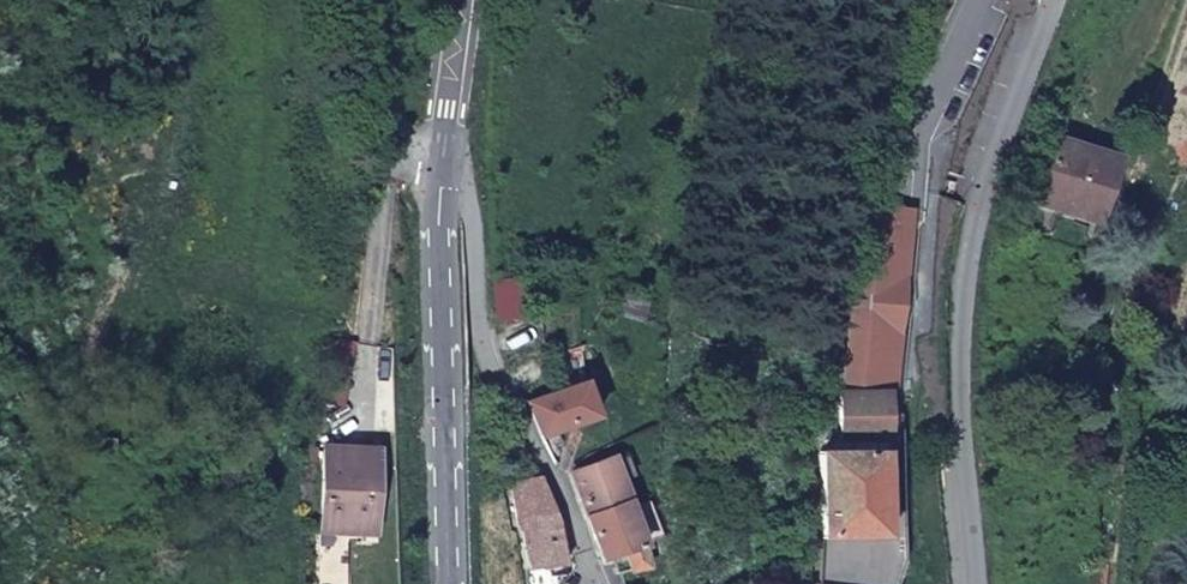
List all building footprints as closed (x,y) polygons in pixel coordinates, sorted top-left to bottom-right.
[(1060,237),(1117,260),(1140,202),(1085,179),(1060,237)] [(901,378),(917,204),(864,205),(842,385),(901,378)] [(521,276),(492,281),(498,320),(528,316),(521,276)] [(899,538),(896,391),(842,391),(844,450),(824,452),(823,540),(899,538)] [(609,440),(598,411),(546,422),(571,480),(580,475),(579,451),(609,440)] [(373,473),(329,471),(324,552),(372,552),(373,473)] [(585,487),(602,532),(638,521),(621,476),(590,486),(585,487)] [(584,571),(547,498),(518,511),(551,583),(584,571)] [(640,526),(652,564),(671,558),(657,520),(640,526)] [(619,573),(637,566),(644,583),(652,583),(658,581),(652,564),(640,526),(638,521),(602,532),(619,573)]
